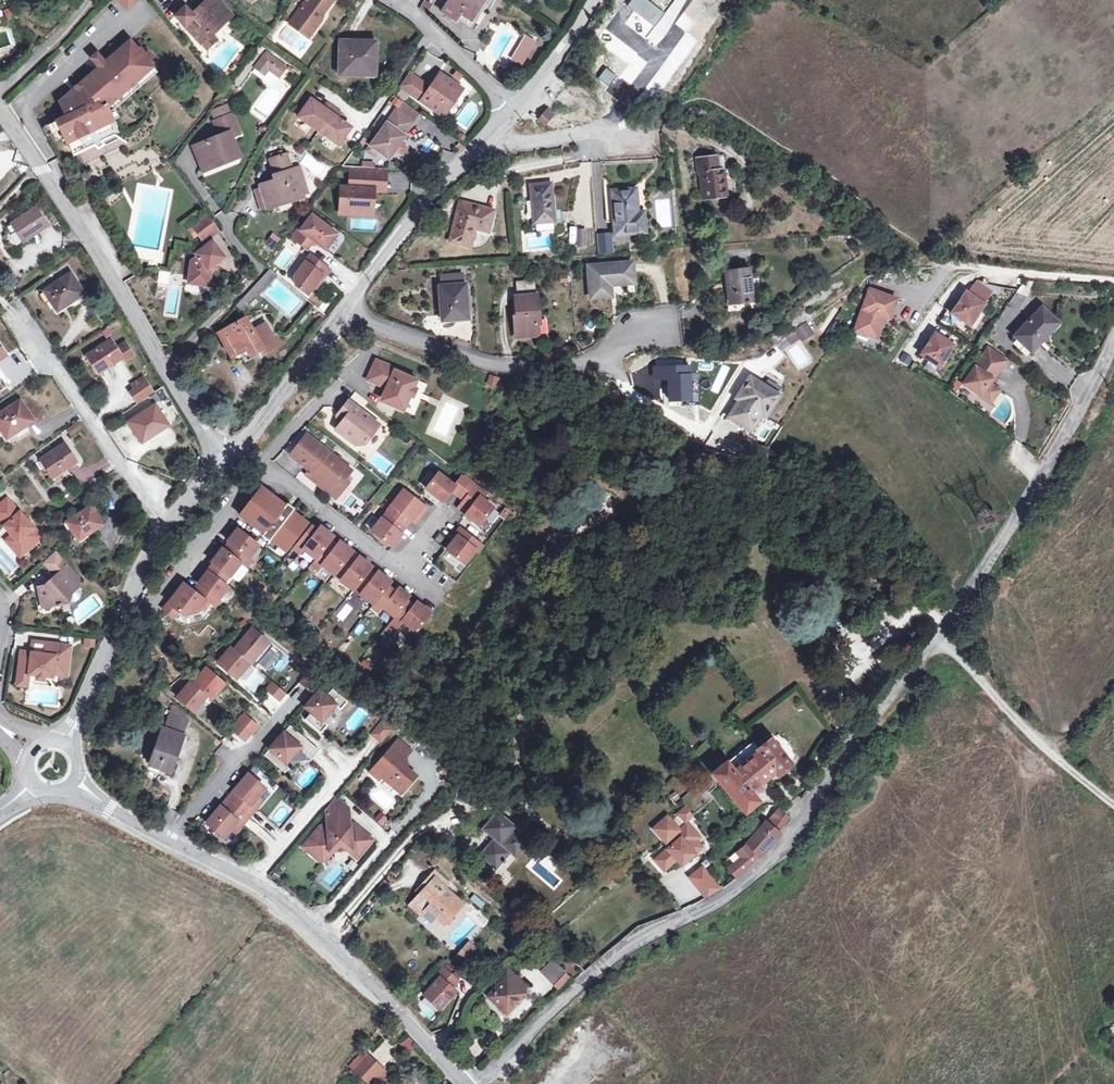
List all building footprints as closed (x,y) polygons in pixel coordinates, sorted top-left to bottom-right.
[(129,9),(139,0),(121,0),(129,9)] [(176,17),(201,42),(211,33),(213,35),(228,20),(220,12),(209,0),(198,11),(200,14),(196,17),(194,15),(185,7),(176,17)] [(315,29),(321,21),(319,19),(334,0),(307,0),(294,18),(299,22),(295,28),(304,35),(311,25),(315,29)] [(456,20),(460,14),(471,21),(485,0),(451,0),(443,12),(456,20)] [(225,7),(220,12),(228,20),(233,16),(225,7)] [(289,24),(295,28),(299,22),(294,18),(289,24)] [(308,38),(315,29),(311,25),(304,35),(308,38)] [(515,48),(527,55),(536,39),(523,32),(515,48)] [(211,33),(201,42),(208,50),(218,41),(213,35),(211,33)] [(107,61),(102,66),(60,103),(68,116),(43,128),(48,136),(62,129),(69,144),(96,132),(100,136),(112,130),(109,108),(156,68),(131,40),(107,61)] [(377,77),(378,41),(340,40),(339,76),(377,77)] [(514,49),(510,57),(521,63),(526,55),(514,49)] [(94,57),(102,66),(107,61),(100,52),(94,57)] [(273,63),(275,60),(267,54),(257,69),(266,75),(270,69),(281,77),(284,73),(275,66),(276,64),(273,63)] [(287,68),(275,60),(273,63),(276,64),(275,66),(284,73),(287,68)] [(455,85),(454,78),(442,70),(435,80),(436,84),(432,85),(419,76),(410,90),(439,108),(442,104),(448,108),(461,89),(455,85)] [(410,90),(419,76),(411,71),(402,84),(410,90)] [(455,85),(461,89),(464,85),(454,78),(455,85)] [(404,99),(398,95),(394,101),(400,105),(404,99)] [(314,99),(302,117),(342,144),(354,126),(341,117),(344,113),(330,103),(327,108),(314,99)] [(399,108),(416,119),(421,112),(404,101),(399,108)] [(442,104),(439,108),(446,113),(448,108),(442,104)] [(229,105),(214,111),(218,120),(233,114),(229,105)] [(374,144),(382,149),(391,155),(394,154),(399,147),(404,140),(409,133),(407,132),(416,119),(399,108),(398,107),(374,144)] [(547,108),(538,118),(543,123),(552,112),(547,108)] [(195,147),(203,168),(217,163),(218,166),(227,163),(226,160),(240,154),(233,138),(242,134),(234,114),(233,114),(218,120),(215,121),(221,136),(195,147)] [(730,134),(726,140),(733,143),(736,137),(730,134)] [(95,145),(81,152),(86,164),(127,143),(115,135),(103,141),(105,145),(100,148),(95,145)] [(404,140),(399,147),(406,152),(410,145),(404,140)] [(379,154),(382,149),(374,144),(371,149),(379,154)] [(241,157),(240,154),(226,160),(227,163),(241,157)] [(267,196),(271,208),(285,204),(284,200),(304,194),(296,169),(293,170),(288,154),(271,160),(276,176),(278,180),(266,183),(261,185),(264,197),(267,196)] [(699,173),(701,173),(704,199),(728,196),(725,170),(720,171),(718,157),(698,159),(699,173)] [(217,163),(203,168),(205,172),(218,166),(217,163)] [(302,167),(296,169),(304,194),(310,192),(302,167)] [(367,172),(351,171),(350,187),(342,186),(341,212),(361,213),(369,209),(373,201),(374,190),(374,188),(378,188),(378,177),(367,177),(367,172)] [(374,188),(374,190),(387,190),(388,173),(367,172),(367,177),(378,177),(378,188),(374,188)] [(551,185),(533,186),(536,222),(537,222),(554,221),(555,221),(551,185)] [(635,190),(614,192),(618,233),(645,231),(643,213),(637,214),(635,190)] [(305,198),(304,194),(284,200),(285,204),(305,198)] [(90,203),(87,198),(79,203),(82,208),(90,203)] [(369,209),(361,213),(373,213),(373,201),(369,209)] [(493,211),(462,203),(452,241),(470,245),(475,228),(488,231),(493,211)] [(12,223),(16,229),(14,231),(21,240),(33,232),(34,233),(46,225),(34,208),(12,223)] [(207,237),(219,228),(206,212),(193,223),(203,237),(207,237)] [(300,228),(293,237),(308,249),(313,243),(315,240),(318,243),(327,249),(335,238),(334,230),(313,215),(302,230),(300,228)] [(554,221),(537,222),(538,230),(554,228),(554,221)] [(586,231),(578,232),(579,248),(587,248),(586,231)] [(265,240),(275,246),(280,238),(271,232),(265,240)] [(611,235),(598,236),(599,255),(613,253),(611,235)] [(212,270),(218,265),(228,258),(215,241),(199,254),(201,257),(194,262),(191,284),(211,286),(214,272),(212,270)] [(312,255),(307,261),(313,266),(318,260),(312,255)] [(321,283),(331,269),(318,260),(313,266),(307,261),(295,277),(296,285),(309,294),(315,286),(319,281),(321,283)] [(633,262),(589,266),(592,298),(612,297),(612,285),(635,283),(633,262)] [(750,269),(727,271),(731,304),(754,301),(750,269)] [(267,275),(273,281),(278,275),(272,270),(267,275)] [(45,290),(49,297),(48,298),(56,309),(63,305),(65,306),(83,293),(70,274),(45,290)] [(261,295),(273,281),(267,275),(260,283),(262,285),(257,292),(254,289),(238,307),(244,312),(259,294),(261,295)] [(443,276),(443,287),(463,285),(462,275),(443,276)] [(1027,296),(1034,281),(1026,280),(1018,292),(1027,296)] [(971,293),(987,304),(995,292),(980,281),(971,293)] [(463,285),(443,287),(441,287),(444,320),(469,318),(466,285),(463,285)] [(899,297),(872,287),(856,328),(878,336),(886,314),(891,316),(899,297)] [(968,291),(953,312),(971,325),(987,304),(971,293),(968,291)] [(518,316),(516,316),(518,336),(539,335),(537,316),(539,316),(537,296),(517,297),(518,316)] [(1001,328),(1013,310),(1008,306),(995,323),(1001,328)] [(1042,307),(1015,336),(1032,352),(1059,323),(1042,307)] [(219,333),(233,357),(248,349),(251,355),(264,348),(254,331),(247,318),(219,333)] [(807,321),(796,328),(801,337),(813,329),(807,321)] [(266,324),(254,331),(264,348),(266,352),(278,345),(266,324)] [(936,332),(921,353),(939,366),(954,345),(936,332)] [(89,353),(93,360),(91,362),(97,371),(111,362),(112,364),(123,357),(126,360),(135,354),(126,341),(117,347),(111,338),(89,353)] [(1005,360),(988,348),(963,384),(990,403),(999,390),(989,383),(1005,360)] [(248,349),(233,357),(236,363),(251,355),(248,349)] [(908,365),(912,357),(903,353),(899,361),(908,365)] [(404,399),(408,401),(412,394),(416,384),(419,377),(396,368),(397,366),(377,357),(369,378),(388,386),(389,392),(387,397),(392,400),(391,402),(401,407),(404,399)] [(690,366),(655,367),(656,379),(670,379),(670,400),(691,399),(690,366)] [(498,377),(488,373),(485,382),(495,386),(498,377)] [(742,397),(731,414),(751,427),(768,401),(772,403),(779,393),(750,375),(738,394),(742,397)] [(133,383),(136,388),(147,381),(144,376),(133,383)] [(147,381),(136,388),(131,392),(138,403),(154,391),(147,381)] [(956,381),(951,388),(956,392),(962,385),(956,381)] [(374,417),(350,399),(340,411),(343,413),(346,416),(342,421),(337,428),(357,444),(366,443),(376,429),(369,424),(374,417)] [(5,436),(13,431),(15,433),(34,420),(20,400),(0,413),(0,428),(5,436)] [(167,424),(155,406),(130,421),(142,441),(167,424)] [(381,423),(374,417),(369,424),(376,429),(381,423)] [(69,435),(81,430),(78,423),(66,428),(69,435)] [(353,469),(307,433),(291,454),(311,469),(307,474),(337,497),(349,482),(345,479),(353,469)] [(41,458),(46,464),(44,466),(51,476),(64,467),(66,469),(77,461),(65,443),(41,458)] [(464,473),(456,483),(440,470),(426,489),(442,502),(444,500),(453,488),(460,493),(471,478),(465,474),(464,473)] [(484,496),(488,491),(471,478),(460,493),(466,498),(460,506),(468,512),(467,513),(481,524),(496,505),(484,496)] [(356,487),(349,482),(337,497),(344,503),(356,487)] [(294,509),(288,505),(264,487),(243,514),(266,532),(269,529),(275,534),(272,537),(288,549),(310,521),(294,509)] [(421,516),(429,506),(405,488),(389,510),(408,525),(413,518),(417,513),(421,516)] [(426,489),(424,491),(440,504),(442,502),(426,489)] [(13,507),(7,501),(0,508),(0,519),(13,507)] [(25,555),(42,540),(13,507),(0,519),(0,524),(12,537),(18,544),(16,546),(25,555)] [(103,524),(91,507),(66,522),(78,541),(103,524)] [(408,525),(389,510),(384,517),(383,516),(374,529),(394,545),(404,532),(403,531),(408,525)] [(313,524),(295,546),(302,552),(305,548),(318,558),(332,539),(335,535),(329,529),(327,532),(320,527),(319,529),(313,524)] [(228,539),(223,546),(246,564),(252,557),(248,554),(258,542),(237,525),(227,538),(228,539)] [(457,532),(460,534),(449,548),(467,562),(478,548),(480,550),(485,543),(463,525),(457,532)] [(20,559),(25,555),(16,546),(18,544),(12,537),(5,543),(20,559)] [(324,564),(337,573),(337,572),(351,554),(355,550),(347,544),(345,546),(340,542),(339,544),(332,539),(318,558),(313,563),(320,569),(324,564)] [(250,563),(263,546),(258,542),(248,554),(252,557),(246,564),(248,565),(251,567),(252,565),(250,563)] [(237,579),(248,565),(246,564),(223,546),(222,545),(211,558),(213,560),(208,566),(227,581),(232,575),(237,579)] [(66,570),(68,568),(57,554),(44,565),(56,578),(44,588),(40,589),(42,600),(46,599),(54,609),(71,604),(72,594),(79,589),(79,584),(66,570)] [(358,559),(351,554),(337,572),(344,577),(343,579),(355,589),(359,584),(371,569),(374,565),(368,561),(366,559),(364,561),(359,557),(358,559)] [(219,596),(229,583),(227,581),(208,566),(203,573),(198,580),(193,587),(209,600),(214,604),(220,596),(219,596)] [(79,580),(68,568),(66,570),(79,584),(79,580)] [(363,593),(376,602),(390,584),(393,579),(386,574),(384,576),(378,572),(377,574),(371,569),(359,584),(366,589),(363,593)] [(184,580),(164,607),(174,615),(179,608),(185,612),(197,608),(201,604),(204,607),(209,600),(193,587),(184,580)] [(119,585),(109,582),(107,588),(117,591),(119,585)] [(397,615),(409,599),(413,595),(400,585),(397,590),(390,584),(376,602),(374,605),(381,611),(385,605),(397,615)] [(82,594),(79,589),(72,594),(71,604),(76,604),(80,600),(82,594)] [(44,611),(54,609),(46,599),(42,600),(44,611)] [(422,624),(433,611),(419,600),(416,604),(409,599),(397,615),(388,627),(395,632),(405,619),(416,628),(422,624)] [(255,666),(273,645),(252,627),(234,648),(255,666)] [(83,646),(94,646),(94,638),(83,638),(83,646)] [(33,641),(32,652),(39,653),(41,657),(44,654),(46,642),(33,641)] [(32,652),(22,651),(19,676),(30,677),(30,674),(38,675),(45,676),(54,677),(54,674),(68,676),(72,646),(46,642),(44,654),(41,657),(39,653),(32,652)] [(251,662),(234,648),(231,645),(217,661),(237,678),(251,662)] [(358,663),(366,669),(370,663),(363,658),(358,663)] [(226,684),(208,668),(194,683),(209,696),(213,700),(226,684)] [(30,677),(19,676),(18,685),(29,687),(30,677)] [(195,712),(209,696),(194,683),(192,681),(178,697),(195,712)] [(288,693),(274,682),(268,689),(281,701),(288,693)] [(321,720),(334,705),(340,710),(347,702),(332,688),(325,696),(319,691),(305,707),(311,712),(304,720),(320,733),(327,725),(321,720)] [(171,713),(166,727),(184,733),(189,719),(171,713)] [(259,726),(246,715),(240,722),(253,734),(259,726)] [(371,734),(380,742),(391,729),(382,721),(371,734)] [(253,734),(240,722),(233,730),(247,741),(253,734)] [(184,733),(166,727),(163,726),(149,765),(172,774),(186,734),(184,733)] [(289,726),(264,756),(280,769),(286,762),(299,747),(303,751),(302,752),(306,755),(311,760),(319,751),(289,726)] [(383,776),(382,777),(401,794),(416,777),(402,765),(401,767),(399,765),(400,763),(411,751),(398,740),(374,768),(383,776)] [(734,773),(726,763),(714,773),(722,783),(745,811),(757,801),(754,797),(758,794),(755,791),(762,786),(759,783),(775,770),(778,774),(791,763),(772,740),(759,750),(760,752),(734,773)] [(752,742),(726,763),(734,773),(760,752),(759,750),(752,742)] [(286,762),(280,769),(284,773),(290,766),(286,762)] [(383,776),(374,768),(370,773),(379,780),(382,777),(383,776)] [(247,775),(227,798),(249,817),(256,809),(250,805),(257,797),(264,789),(247,775)] [(478,788),(461,783),(456,801),(474,806),(478,788)] [(250,805),(256,809),(262,802),(257,797),(250,805)] [(249,817),(227,798),(206,824),(222,838),(230,830),(236,822),(241,826),(249,817)] [(359,857),(373,840),(359,829),(356,832),(352,829),(350,827),(349,809),(337,799),(326,812),(327,825),(322,826),(306,844),(314,851),(311,854),(320,862),(325,861),(330,856),(328,854),(332,850),(334,851),(347,850),(349,848),(359,857)] [(780,807),(771,817),(782,827),(789,817),(780,807)] [(373,820),(382,825),(387,817),(378,811),(373,820)] [(499,811),(494,817),(497,820),(502,814),(499,811)] [(497,820),(494,817),(484,829),(496,839),(484,852),(482,855),(485,858),(484,858),(494,865),(497,868),(499,865),(500,865),(511,852),(513,854),(520,847),(522,849),(525,845),(526,845),(529,842),(514,828),(516,826),(502,814),(497,820)] [(653,828),(666,842),(668,840),(671,844),(660,855),(670,865),(676,859),(682,865),(702,847),(696,840),(699,836),(687,822),(679,829),(667,815),(653,828)] [(742,858),(730,869),(738,876),(749,867),(759,857),(779,833),(782,827),(771,817),(766,822),(748,842),(747,843),(751,848),(741,857),(742,858)] [(236,822),(230,830),(235,834),(241,826),(236,822)] [(311,854),(314,851),(306,844),(303,847),(311,854)] [(523,850),(522,849),(520,847),(513,854),(517,857),(523,850)] [(359,857),(349,848),(347,850),(357,858),(359,857)] [(670,865),(660,855),(654,860),(664,870),(670,865)] [(706,868),(710,864),(707,859),(702,863),(704,866),(706,868)] [(706,868),(704,866),(690,876),(701,890),(715,879),(706,868)] [(428,908),(435,914),(445,924),(464,904),(445,888),(450,883),(436,870),(417,890),(420,894),(410,904),(422,915),(424,912),(428,908)] [(715,879),(701,890),(706,897),(721,888),(715,879)] [(475,895),(470,900),(480,908),(484,903),(475,895)] [(431,919),(435,914),(428,908),(424,912),(431,919)] [(454,953),(463,964),(478,950),(469,940),(454,953)] [(548,981),(559,968),(552,962),(541,974),(548,981)] [(504,979),(488,996),(506,1013),(526,991),(524,989),(528,985),(507,967),(500,975),(504,979)] [(458,982),(443,968),(437,975),(439,978),(423,995),(439,1010),(455,992),(452,988),(458,982)] [(559,968),(548,981),(554,987),(565,974),(559,968)] [(408,1052),(416,1045),(408,1036),(401,1043),(408,1052)] [(357,1072),(370,1083),(379,1083),(389,1073),(372,1057),(357,1072)]
